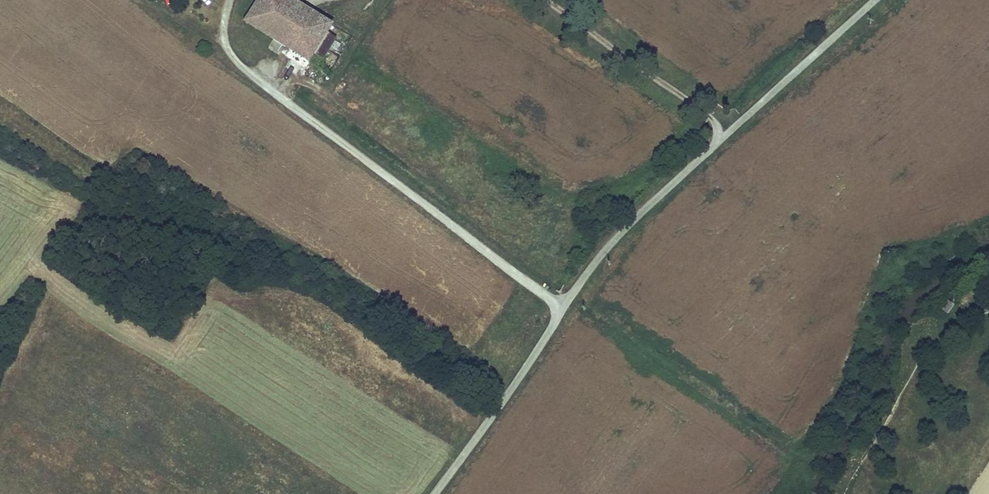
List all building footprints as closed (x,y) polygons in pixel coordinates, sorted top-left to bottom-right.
[(245,21),(309,62),(314,54),(322,59),(335,39),(326,33),(332,24),(314,14),(307,23),(280,6),(283,0),(259,0),(245,21)] [(292,0),(283,0),(280,6),(307,23),(314,14),(292,0)] [(891,255),(887,260),(893,263),(896,258),(891,255)] [(943,296),(941,298),(939,300),(945,304),(942,309),(948,313),(955,304),(943,296)]
